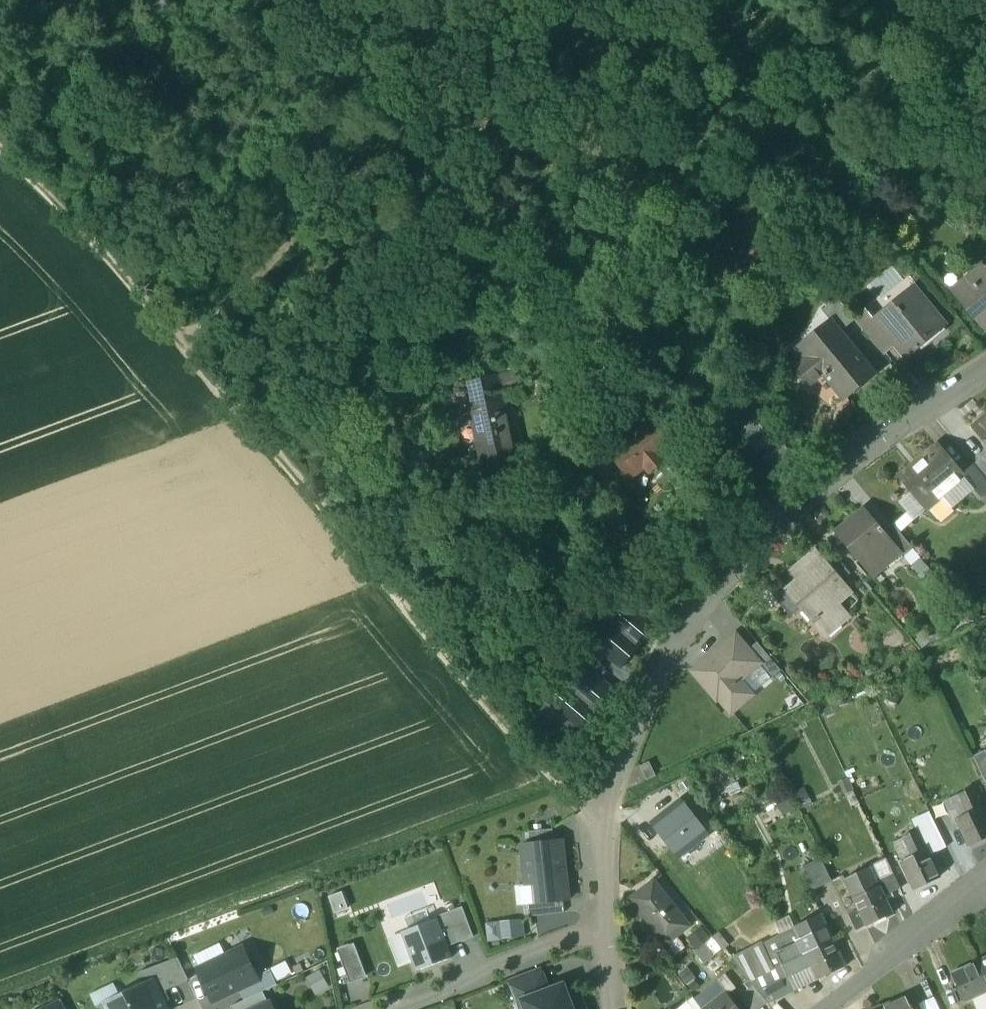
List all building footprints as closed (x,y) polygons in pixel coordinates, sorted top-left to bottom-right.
[(969,277),(973,282),(957,295),(981,325),(985,321),(985,270),(982,266),(969,277)] [(911,287),(873,318),(882,329),(881,330),(893,345),(895,343),(908,359),(931,340),(927,335),(941,324),(911,287)] [(838,299),(823,311),(832,322),(841,332),(855,321),(854,319),(838,299)] [(866,310),(854,319),(855,321),(882,353),(893,345),(881,330),(882,329),(873,318),(866,310)] [(832,322),(801,347),(809,358),(798,368),(812,385),(823,375),(843,399),(858,386),(857,384),(873,371),(841,332),(832,322)] [(519,371),(465,384),(470,409),(504,401),(504,402),(524,398),(519,371)] [(504,401),(470,409),(485,474),(518,467),(504,402),(504,401)] [(741,401),(713,425),(729,443),(741,433),(756,420),(741,401)] [(974,428),(985,442),(985,418),(974,428)] [(773,439),(756,420),(741,433),(758,452),(773,439)] [(651,424),(616,454),(634,475),(645,466),(651,472),(664,461),(658,455),(669,445),(651,424)] [(592,441),(575,455),(585,467),(602,453),(592,441)] [(938,447),(901,477),(913,491),(927,508),(928,508),(949,490),(959,503),(973,491),(974,490),(963,476),(938,447)] [(974,465),(975,466),(985,480),(985,454),(974,465)] [(975,466),(963,476),(974,490),(973,491),(980,500),(985,495),(985,480),(975,466)] [(959,503),(949,490),(928,508),(939,520),(959,503)] [(913,491),(900,503),(908,512),(909,512),(915,518),(927,508),(913,491)] [(864,510),(837,533),(858,558),(858,559),(873,576),(899,554),(900,553),(899,552),(886,537),(886,536),(886,535),(883,532),(884,531),(881,528),(880,529),(864,510)] [(913,549),(895,527),(886,535),(886,536),(886,537),(899,552),(900,553),(899,554),(903,558),(913,549)] [(815,551),(793,570),(800,578),(787,590),(794,597),(783,607),(791,617),(802,607),(813,621),(815,620),(816,621),(820,618),(832,632),(850,617),(839,603),(851,593),(815,551)] [(787,590),(780,581),(769,591),(783,607),(794,597),(787,590)] [(624,586),(617,594),(626,601),(633,594),(624,586)] [(613,590),(596,609),(635,644),(652,624),(626,601),(617,594),(613,590)] [(589,638),(621,666),(638,646),(635,644),(596,609),(578,629),(582,632),(589,638)] [(581,648),(589,638),(582,632),(574,641),(581,648)] [(736,636),(694,672),(717,699),(719,697),(731,712),(751,695),(739,680),(758,664),(759,663),(749,651),(736,636)] [(780,670),(758,643),(749,651),(759,663),(758,664),(770,679),(780,670)] [(579,647),(571,657),(579,664),(587,654),(579,647)] [(559,680),(594,709),(610,690),(579,664),(571,657),(566,654),(550,673),(559,680)] [(594,709),(559,680),(543,700),(548,704),(555,710),(587,736),(603,716),(594,709)] [(555,710),(548,704),(541,713),(548,719),(555,710)] [(973,757),(985,782),(985,783),(985,751),(973,757)] [(649,762),(640,767),(647,781),(656,776),(649,762)] [(985,782),(972,788),(981,807),(982,807),(985,815),(985,783),(985,782)] [(972,788),(959,795),(968,814),(981,807),(972,788)] [(682,802),(653,824),(678,855),(707,833),(682,802)] [(956,819),(969,847),(985,839),(985,815),(982,807),(981,807),(968,814),(956,819)] [(930,814),(912,824),(916,831),(917,831),(934,822),(930,814)] [(934,822),(917,831),(926,850),(928,849),(930,855),(947,848),(934,822)] [(553,829),(529,832),(530,844),(554,841),(553,829)] [(926,850),(917,831),(916,831),(904,837),(908,846),(913,856),(926,850)] [(530,844),(521,845),(526,885),(535,884),(537,904),(563,901),(570,900),(563,840),(554,841),(530,844)] [(908,846),(896,852),(901,861),(913,856),(908,846)] [(913,856),(901,861),(914,890),(941,877),(930,855),(928,849),(926,850),(913,856)] [(822,859),(800,869),(810,891),(832,881),(822,859)] [(900,889),(887,860),(870,867),(879,887),(880,886),(885,897),(900,889)] [(870,867),(845,880),(854,899),(879,887),(870,867)] [(689,927),(654,882),(644,891),(646,893),(634,903),(636,906),(648,921),(662,938),(667,944),(689,927)] [(526,885),(520,886),(522,905),(528,905),(537,904),(535,884),(526,885)] [(879,887),(854,899),(859,910),(867,927),(893,914),(885,897),(880,886),(879,887)] [(537,904),(528,905),(529,917),(565,913),(563,901),(537,904)] [(473,934),(462,906),(432,917),(434,922),(443,945),(473,934)] [(648,921),(636,906),(627,912),(639,928),(648,921)] [(867,927),(859,910),(849,916),(857,932),(867,927)] [(822,916),(794,929),(801,943),(806,954),(834,941),(822,916)] [(486,939),(524,936),(523,918),(485,920),(486,939)] [(662,938),(648,921),(639,928),(658,951),(667,944),(662,938)] [(434,922),(402,934),(417,971),(449,959),(443,945),(434,922)] [(794,929),(763,944),(775,969),(783,966),(777,954),(801,943),(794,929)] [(834,941),(806,954),(811,967),(817,979),(846,966),(834,941)] [(801,943),(777,954),(783,966),(806,954),(801,943)] [(714,956),(705,945),(695,953),(704,964),(714,956)] [(368,978),(355,946),(337,953),(350,985),(368,978)] [(244,949),(198,971),(213,1002),(259,980),(244,949)] [(806,954),(783,966),(788,977),(811,967),(806,954)] [(178,959),(138,973),(144,986),(154,981),(161,997),(167,994),(165,990),(189,980),(178,959)] [(953,974),(967,1002),(979,996),(985,993),(985,978),(978,962),(953,974)] [(540,968),(510,980),(519,1004),(525,1002),(524,1001),(549,991),(540,968)] [(308,976),(314,992),(327,988),(322,971),(308,976)] [(154,981),(144,986),(104,1005),(106,1008),(167,1008),(161,997),(154,981)] [(697,1002),(703,1008),(707,1008),(726,994),(719,985),(697,1002)] [(524,1001),(525,1002),(527,1008),(578,1008),(574,997),(568,1000),(563,986),(549,991),(524,1001)] [(740,997),(749,1008),(762,1008),(769,1004),(754,986),(740,997)] [(231,1007),(232,1008),(260,1008),(270,1004),(264,992),(231,1007)] [(707,1008),(739,1008),(727,993),(726,994),(707,1008)] [(882,1007),(883,1008),(913,1008),(907,995),(882,1007)] [(918,1002),(921,1008),(939,1008),(933,995),(918,1002)]
